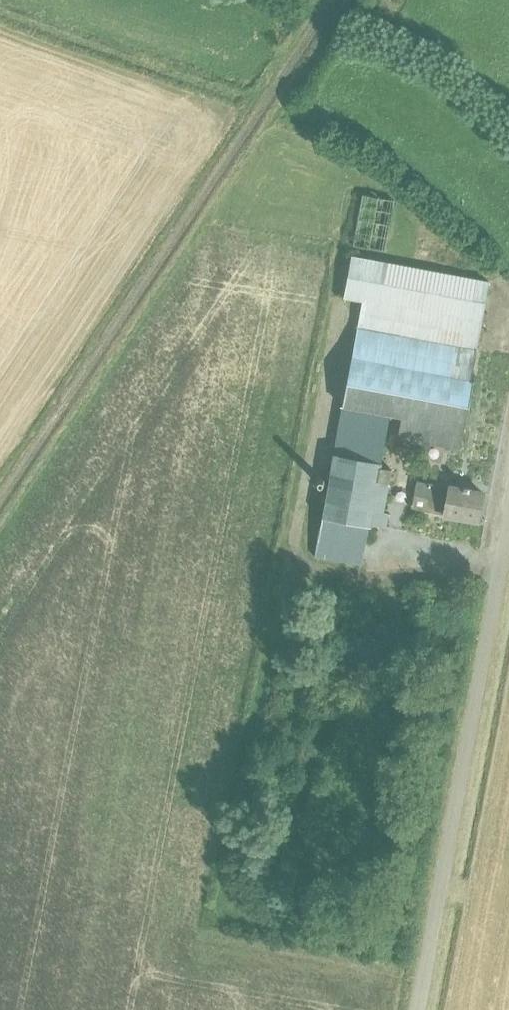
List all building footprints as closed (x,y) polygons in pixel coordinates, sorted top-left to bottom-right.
[(477,350),(489,282),(352,256),(344,297),(363,301),(315,556),(362,565),(370,524),(386,527),(388,513),(384,512),(392,469),(381,467),(390,415),(402,418),(398,438),(458,449),(461,430),(465,431),(474,381),(471,380),(477,350)] [(412,509),(479,521),(484,494),(417,481),(412,509)]
